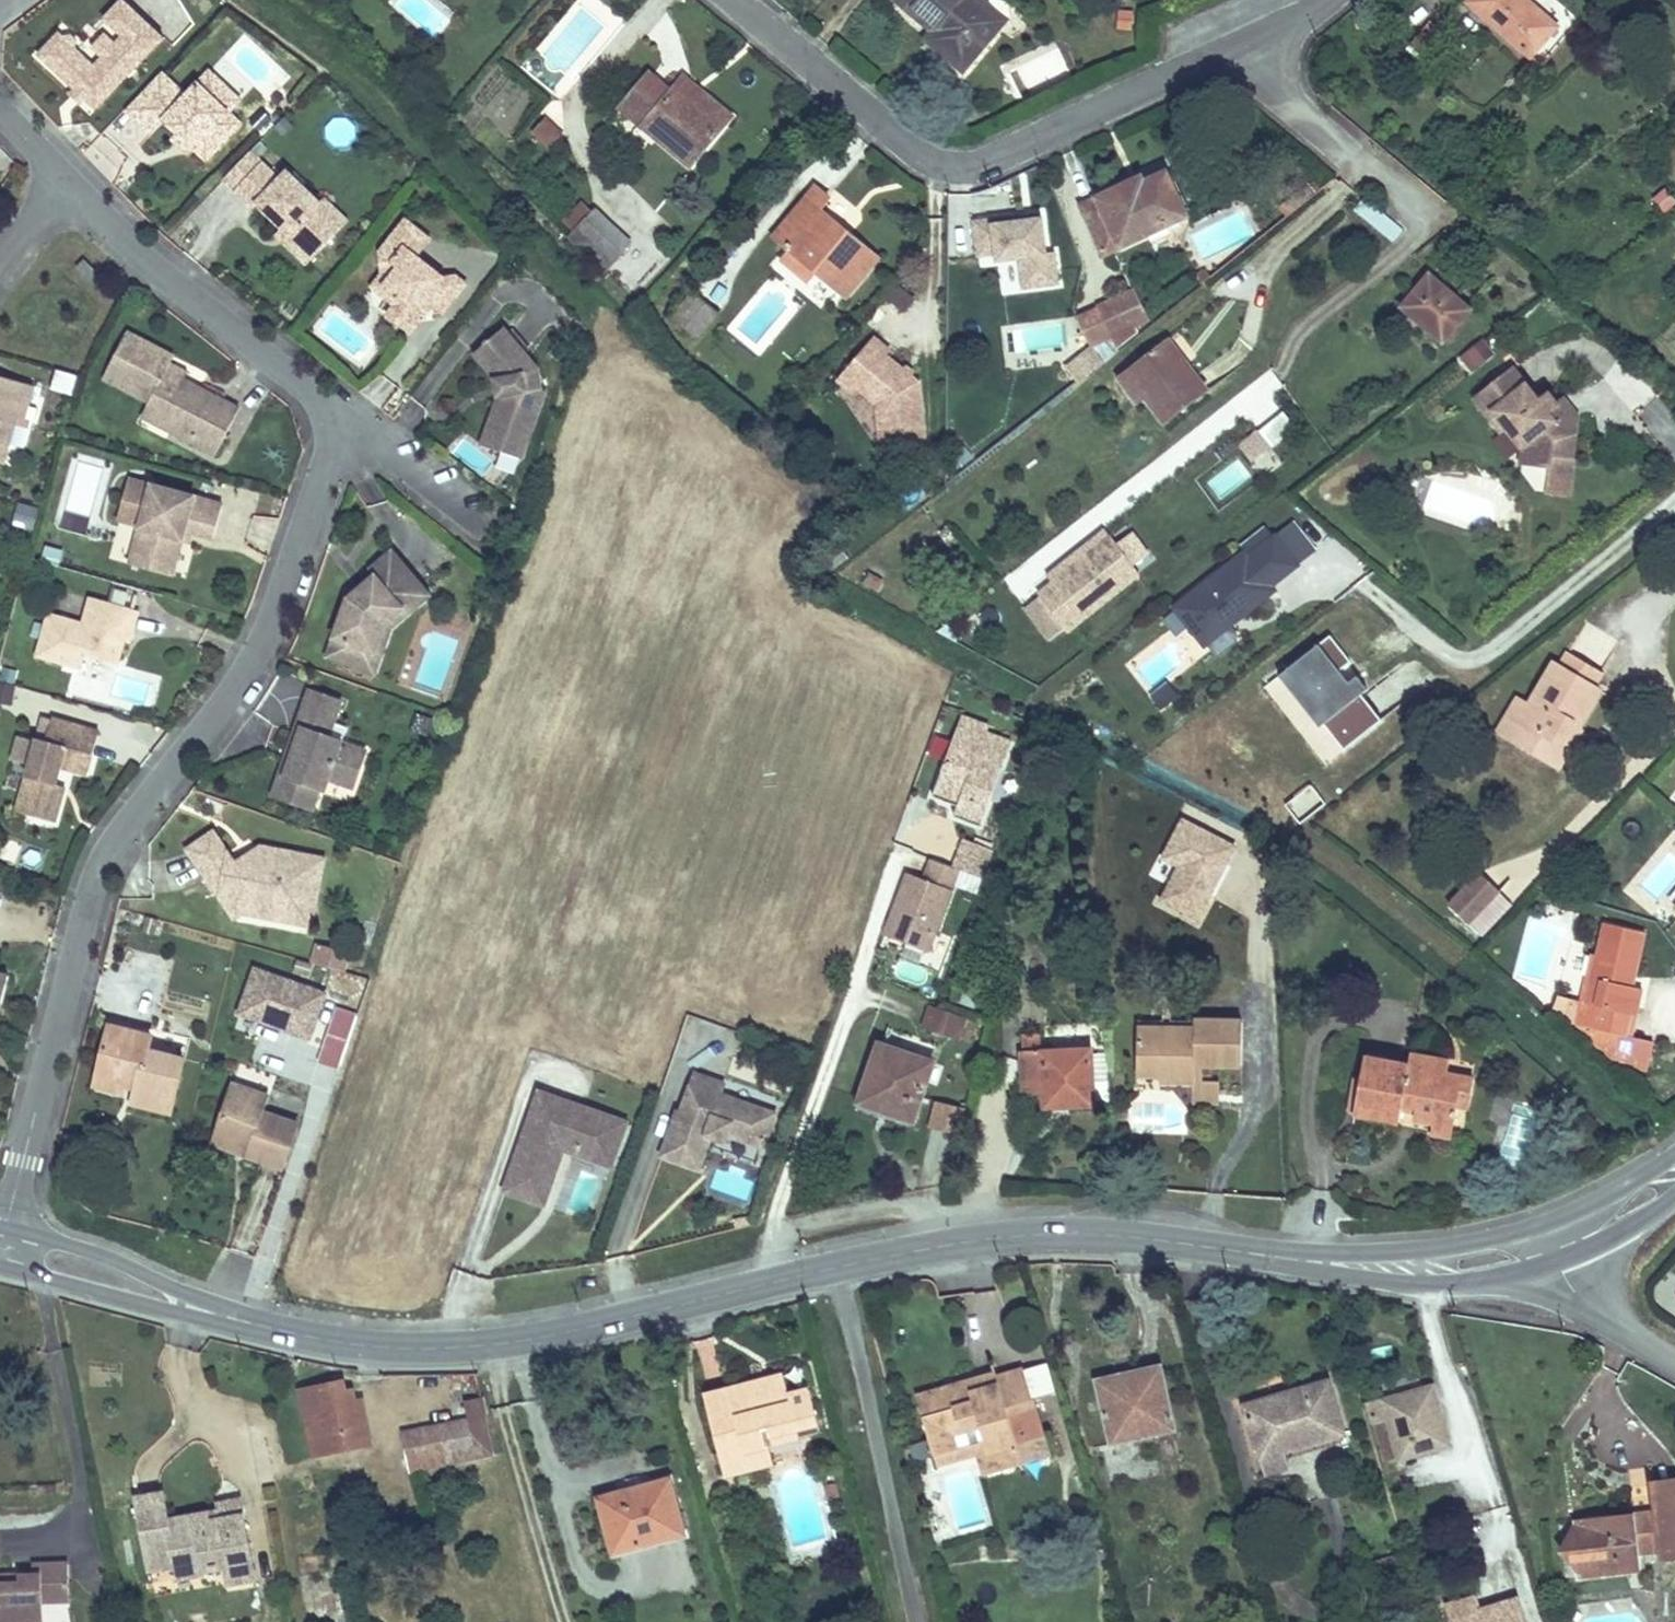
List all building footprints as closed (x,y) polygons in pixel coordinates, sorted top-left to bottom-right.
[(125,0),(123,0),(106,19),(124,36),(103,57),(95,66),(77,48),(81,44),(78,41),(72,34),(69,32),(65,37),(60,32),(39,54),(93,105),(124,72),(128,76),(165,37),(125,0)] [(935,30),(947,40),(940,48),(964,69),(998,28),(981,15),(989,6),(981,0),(899,0),(935,30)] [(1469,3),(1543,67),(1569,37),(1530,4),(1528,6),(1523,1),(1524,0),(1472,0),(1469,3)] [(989,6),(981,15),(998,28),(1005,20),(989,6)] [(935,30),(928,39),(940,48),(947,40),(935,30)] [(1026,97),(1071,74),(1057,46),(1012,69),(1026,97)] [(124,72),(93,105),(97,109),(128,76),(124,72)] [(162,72),(127,110),(152,134),(166,120),(180,133),(195,148),(207,160),(241,124),(217,102),(229,89),(211,72),(187,96),(162,72)] [(650,73),(622,108),(691,166),(732,116),(705,93),(704,94),(695,105),(676,88),(673,92),(650,73)] [(684,78),(676,88),(695,105),(704,94),(684,78)] [(241,100),(229,89),(217,102),(229,112),(241,100)] [(546,118),(533,131),(551,148),(564,134),(546,118)] [(190,153),(195,148),(180,133),(175,138),(190,153)] [(264,161),(253,150),(226,178),(238,189),(264,161)] [(282,178),(264,161),(238,189),(257,207),(261,203),(285,227),(293,234),(286,240),(310,263),(340,231),(316,209),(323,202),(290,170),(282,178)] [(1083,206),(1105,255),(1187,216),(1167,173),(1144,184),(1134,188),(1132,183),(1083,206)] [(1142,178),(1132,183),(1134,188),(1144,184),(1142,178)] [(1674,208),(1674,203),(1667,188),(1650,197),(1661,215),(1674,208)] [(351,219),(328,197),(323,202),(316,209),(340,231),(351,219)] [(847,296),(878,258),(807,199),(776,236),(791,249),(817,271),(847,296)] [(581,201),(564,218),(577,229),(593,213),(581,201)] [(607,269),(632,243),(596,209),(593,213),(577,229),(571,235),(607,269)] [(995,254),(1001,296),(1059,287),(1048,215),(971,227),(976,257),(995,254)] [(444,276),(417,255),(430,238),(405,219),(379,252),(399,267),(384,285),(394,293),(396,304),(388,314),(411,332),(434,304),(444,311),(466,282),(457,274),(444,276)] [(791,249),(783,259),(809,281),(817,271),(791,249)] [(399,267),(379,252),(381,274),(372,286),(396,304),(394,293),(384,285),(399,267)] [(85,258),(76,266),(92,281),(100,273),(85,258)] [(1196,276),(1202,286),(1211,279),(1207,269),(1196,276)] [(1430,276),(1403,307),(1443,341),(1470,310),(1430,276)] [(1099,307),(1100,309),(1114,339),(1118,349),(1138,332),(1137,328),(1149,322),(1134,291),(1099,307)] [(694,293),(671,320),(697,342),(720,316),(694,293)] [(1100,309),(1079,319),(1093,349),(1114,339),(1100,309)] [(188,373),(172,363),(176,356),(180,350),(135,322),(108,367),(150,393),(177,410),(168,424),(214,451),(242,406),(188,373)] [(539,365),(506,325),(475,352),(495,376),(500,395),(484,442),(526,456),(548,387),(545,386),(539,365)] [(1132,368),(1151,394),(1147,397),(1148,398),(1167,424),(1209,392),(1169,339),(1132,368)] [(875,341),(843,379),(856,390),(877,408),(880,444),(923,440),(918,386),(885,358),(889,353),(875,341)] [(1072,370),(1081,381),(1100,366),(1091,355),(1072,370)] [(176,356),(172,363),(188,373),(192,366),(176,356)] [(1132,368),(1118,378),(1139,405),(1148,398),(1147,397),(1151,394),(1132,368)] [(1513,369),(1475,399),(1502,432),(1507,428),(1524,449),(1522,464),(1551,467),(1552,467),(1553,457),(1573,459),(1578,417),(1563,415),(1555,422),(1548,413),(1556,406),(1547,395),(1539,402),(1513,369)] [(1072,370),(1063,377),(1072,388),(1081,381),(1072,370)] [(73,396),(76,377),(54,373),(51,393),(73,396)] [(0,378),(0,463),(11,419),(19,420),(28,385),(0,378)] [(856,390),(843,379),(838,385),(851,396),(856,390)] [(177,410),(150,393),(141,407),(168,424),(177,410)] [(1556,406),(1548,413),(1555,422),(1563,415),(1578,417),(1564,400),(1556,406)] [(1258,431),(1237,446),(1252,466),(1272,450),(1258,431)] [(1551,467),(1550,475),(1570,478),(1573,459),(1553,457),(1552,467),(1551,467)] [(1205,483),(1217,501),(1252,478),(1239,459),(1205,483)] [(133,563),(168,571),(176,534),(185,536),(194,539),(196,530),(216,535),(224,501),(154,483),(133,563)] [(34,531),(37,510),(18,507),(14,527),(34,531)] [(1132,532),(1116,545),(1137,570),(1152,558),(1132,532)] [(176,573),(185,536),(176,534),(168,571),(176,573)] [(1302,571),(1274,537),(1249,557),(1245,553),(1169,611),(1202,652),(1276,597),(1273,593),(1302,571)] [(1139,579),(1109,538),(1036,595),(1038,599),(1022,612),(1048,647),(1139,579)] [(425,580),(395,551),(373,570),(378,576),(352,598),(331,657),(372,672),(389,624),(407,608),(401,601),(425,580)] [(436,592),(425,580),(401,601),(407,608),(389,624),(372,672),(378,674),(395,628),(436,592)] [(137,608),(88,596),(82,621),(47,613),(37,655),(80,666),(84,652),(117,660),(123,637),(129,639),(137,608)] [(1331,643),(1267,684),(1320,767),(1384,726),(1331,643)] [(1568,654),(1561,666),(1594,686),(1601,674),(1568,654)] [(85,661),(81,674),(110,683),(114,670),(85,661)] [(1529,705),(1510,738),(1549,762),(1571,723),(1578,727),(1600,690),(1594,686),(1561,666),(1555,663),(1529,705)] [(310,693),(274,796),(298,804),(305,783),(321,789),(326,790),(330,780),(353,788),(365,752),(329,739),(341,704),(310,693)] [(1518,699),(1499,731),(1510,738),(1529,705),(1518,699)] [(95,753),(101,729),(54,717),(49,739),(40,737),(22,810),(60,820),(67,792),(58,790),(64,765),(83,769),(88,751),(95,753)] [(1014,738),(961,720),(934,800),(959,809),(955,819),(984,828),(1014,738)] [(1571,723),(1549,762),(1560,768),(1582,729),(1578,727),(1571,723)] [(16,739),(10,759),(27,764),(32,744),(16,739)] [(88,751),(83,769),(91,771),(95,753),(88,751)] [(305,783),(298,804),(314,809),(321,789),(305,783)] [(1285,805),(1300,824),(1325,804),(1310,785),(1285,805)] [(1199,925),(1237,848),(1177,818),(1155,862),(1173,872),(1157,904),(1199,925)] [(237,867),(214,833),(188,850),(236,918),(252,907),(257,915),(279,920),(304,902),(316,905),(325,859),(260,846),(258,860),(250,866),(246,860),(237,867)] [(924,878),(977,898),(994,852),(962,840),(951,868),(930,860),(924,878)] [(930,956),(954,892),(904,874),(881,938),(930,956)] [(1446,912),(1484,941),(1513,902),(1474,874),(1446,912)] [(1658,905),(1674,921),(1674,887),(1658,905)] [(316,905),(304,902),(279,920),(312,926),(316,905)] [(1627,1037),(1632,1014),(1637,1016),(1643,990),(1634,988),(1646,933),(1606,924),(1593,979),(1587,978),(1582,1002),(1579,1012),(1569,1010),(1567,1018),(1576,1025),(1578,1025),(1627,1037)] [(317,948),(312,966),(345,974),(349,956),(317,948)] [(312,1044),(328,994),(250,968),(233,1018),(312,1044)] [(3,1004),(10,976),(0,973),(0,1004),(3,1004)] [(334,992),(357,994),(358,979),(336,977),(334,992)] [(1571,999),(1569,1010),(1579,1012),(1582,1002),(1571,999)] [(930,1007),(921,1030),(959,1044),(968,1021),(930,1007)] [(334,1008),(320,1064),(342,1069),(356,1013),(334,1008)] [(1632,1014),(1627,1037),(1632,1038),(1637,1016),(1632,1014)] [(1194,1022),(1138,1021),(1138,1028),(1194,1030),(1194,1022)] [(1138,1028),(1137,1068),(1161,1068),(1161,1076),(1161,1082),(1195,1082),(1195,1065),(1203,1066),(1242,1066),(1243,1023),(1194,1022),(1194,1030),(1138,1028)] [(1578,1025),(1577,1034),(1622,1059),(1627,1037),(1578,1025)] [(148,1050),(152,1037),(111,1026),(99,1075),(128,1082),(129,1079),(139,1082),(133,1103),(171,1113),(184,1059),(148,1050)] [(1039,1036),(1023,1037),(1023,1046),(1039,1045),(1039,1036)] [(880,1045),(860,1103),(913,1122),(934,1063),(880,1045)] [(1092,1054),(1092,1050),(1040,1053),(1039,1045),(1023,1046),(1026,1097),(1046,1096),(1046,1100),(1074,1098),(1074,1106),(1110,1104),(1107,1053),(1092,1054)] [(1366,1059),(1355,1113),(1400,1122),(1403,1108),(1404,1104),(1417,1107),(1416,1111),(1415,1118),(1434,1122),(1454,1126),(1458,1105),(1470,1107),(1475,1081),(1448,1076),(1450,1064),(1411,1056),(1409,1067),(1366,1059)] [(1203,1066),(1195,1065),(1195,1082),(1194,1103),(1219,1103),(1220,1082),(1203,1081),(1203,1066)] [(1137,1068),(1137,1076),(1161,1076),(1161,1068),(1137,1068)] [(727,1134),(763,1147),(775,1113),(721,1094),(725,1084),(695,1073),(682,1110),(678,1109),(662,1155),(699,1168),(710,1136),(725,1141),(727,1134)] [(99,1075),(96,1086),(125,1093),(128,1082),(99,1075)] [(616,1108),(542,1082),(507,1182),(546,1196),(566,1140),(601,1153),(616,1108)] [(234,1084),(214,1145),(283,1168),(298,1124),(265,1113),(270,1096),(234,1084)] [(1558,1085),(1552,1091),(1562,1100),(1567,1093),(1558,1085)] [(1074,1098),(1046,1100),(1046,1108),(1074,1106),(1074,1098)] [(931,1129),(956,1137),(964,1111),(939,1103),(931,1129)] [(616,1108),(601,1153),(614,1158),(630,1113),(616,1108)] [(1530,1170),(1534,1110),(1508,1108),(1503,1168),(1530,1170)] [(1454,1126),(1434,1122),(1432,1133),(1452,1137),(1454,1126)] [(1097,1381),(1112,1445),(1176,1430),(1161,1366),(1097,1381)] [(918,1398),(936,1458),(958,1451),(953,1435),(981,1427),(986,1443),(995,1474),(1050,1457),(1025,1370),(997,1379),(999,1386),(980,1391),(976,1380),(918,1398)] [(810,1388),(789,1394),(784,1374),(772,1378),(774,1387),(758,1391),(756,1382),(705,1395),(725,1475),(762,1465),(758,1447),(770,1444),(767,1435),(798,1427),(801,1436),(821,1431),(810,1388)] [(976,1380),(980,1391),(999,1386),(997,1379),(996,1374),(976,1380)] [(756,1382),(758,1391),(774,1387),(772,1378),(756,1382)] [(304,1390),(318,1455),(373,1444),(364,1400),(357,1402),(354,1390),(347,1392),(344,1381),(335,1383),(304,1390)] [(1245,1406),(1260,1458),(1344,1433),(1328,1381),(1284,1394),(1286,1402),(1272,1406),(1270,1398),(1245,1406)] [(1420,1391),(1424,1404),(1432,1401),(1438,1421),(1442,1420),(1433,1387),(1420,1391)] [(1388,1416),(1401,1459),(1449,1445),(1442,1420),(1438,1421),(1432,1401),(1424,1404),(1420,1391),(1370,1406),(1374,1420),(1388,1416)] [(1284,1394),(1270,1398),(1272,1406),(1286,1402),(1284,1394)] [(485,1397),(466,1400),(473,1434),(478,1459),(495,1456),(487,1415),(489,1413),(485,1397)] [(798,1427),(767,1435),(770,1444),(801,1436),(798,1427)] [(1260,1458),(1265,1473),(1289,1467),(1287,1459),(1346,1441),(1344,1433),(1260,1458)] [(473,1434),(406,1448),(411,1473),(478,1459),(473,1434)] [(958,1451),(936,1458),(938,1467),(981,1454),(987,1476),(995,1474),(986,1443),(958,1451)] [(774,1462),(770,1444),(758,1447),(762,1465),(774,1462)] [(1652,1480),(1656,1512),(1576,1522),(1583,1574),(1620,1570),(1620,1567),(1641,1563),(1640,1552),(1660,1550),(1662,1561),(1674,1560),(1674,1478),(1652,1480)] [(601,1498),(615,1553),(686,1534),(671,1480),(601,1498)] [(825,1486),(829,1499),(840,1496),(836,1483),(825,1486)] [(138,1497),(150,1562),(174,1558),(175,1565),(177,1578),(205,1573),(205,1570),(212,1569),(212,1572),(220,1570),(220,1567),(227,1566),(230,1583),(255,1578),(244,1516),(219,1521),(218,1512),(169,1521),(164,1493),(138,1497)] [(174,1558),(150,1562),(151,1569),(175,1565),(174,1558)] [(6,1621),(24,1620),(27,1621),(44,1621),(43,1600),(43,1584),(70,1583),(69,1564),(33,1565),(34,1576),(20,1577),(20,1583),(0,1584),(0,1621),(5,1621),(6,1621)] [(70,1583),(43,1584),(43,1600),(70,1600),(70,1583)] [(1484,1621),(1527,1621),(1520,1598),(1480,1610),(1484,1621)]
